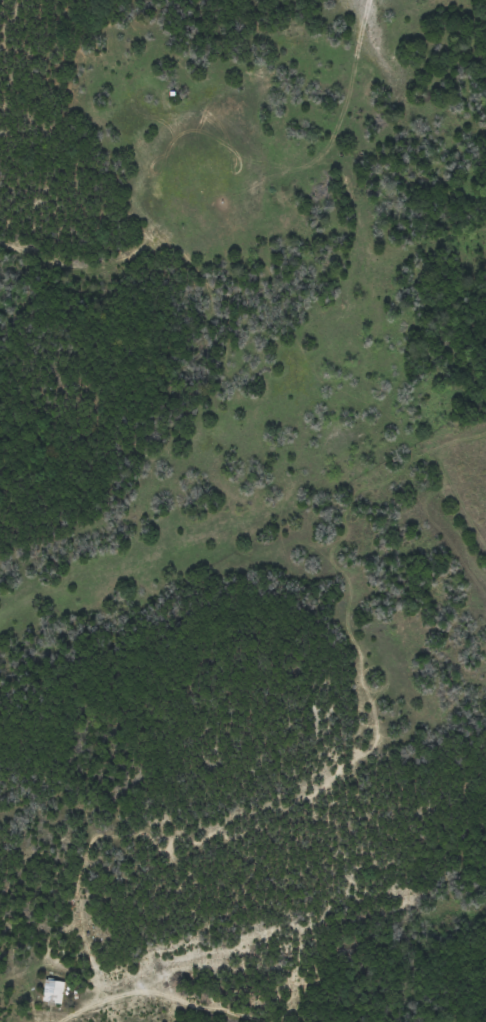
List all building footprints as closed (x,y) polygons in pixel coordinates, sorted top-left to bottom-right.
[(64,1002),(44,1001),(46,979),(65,980),(64,1002)]
